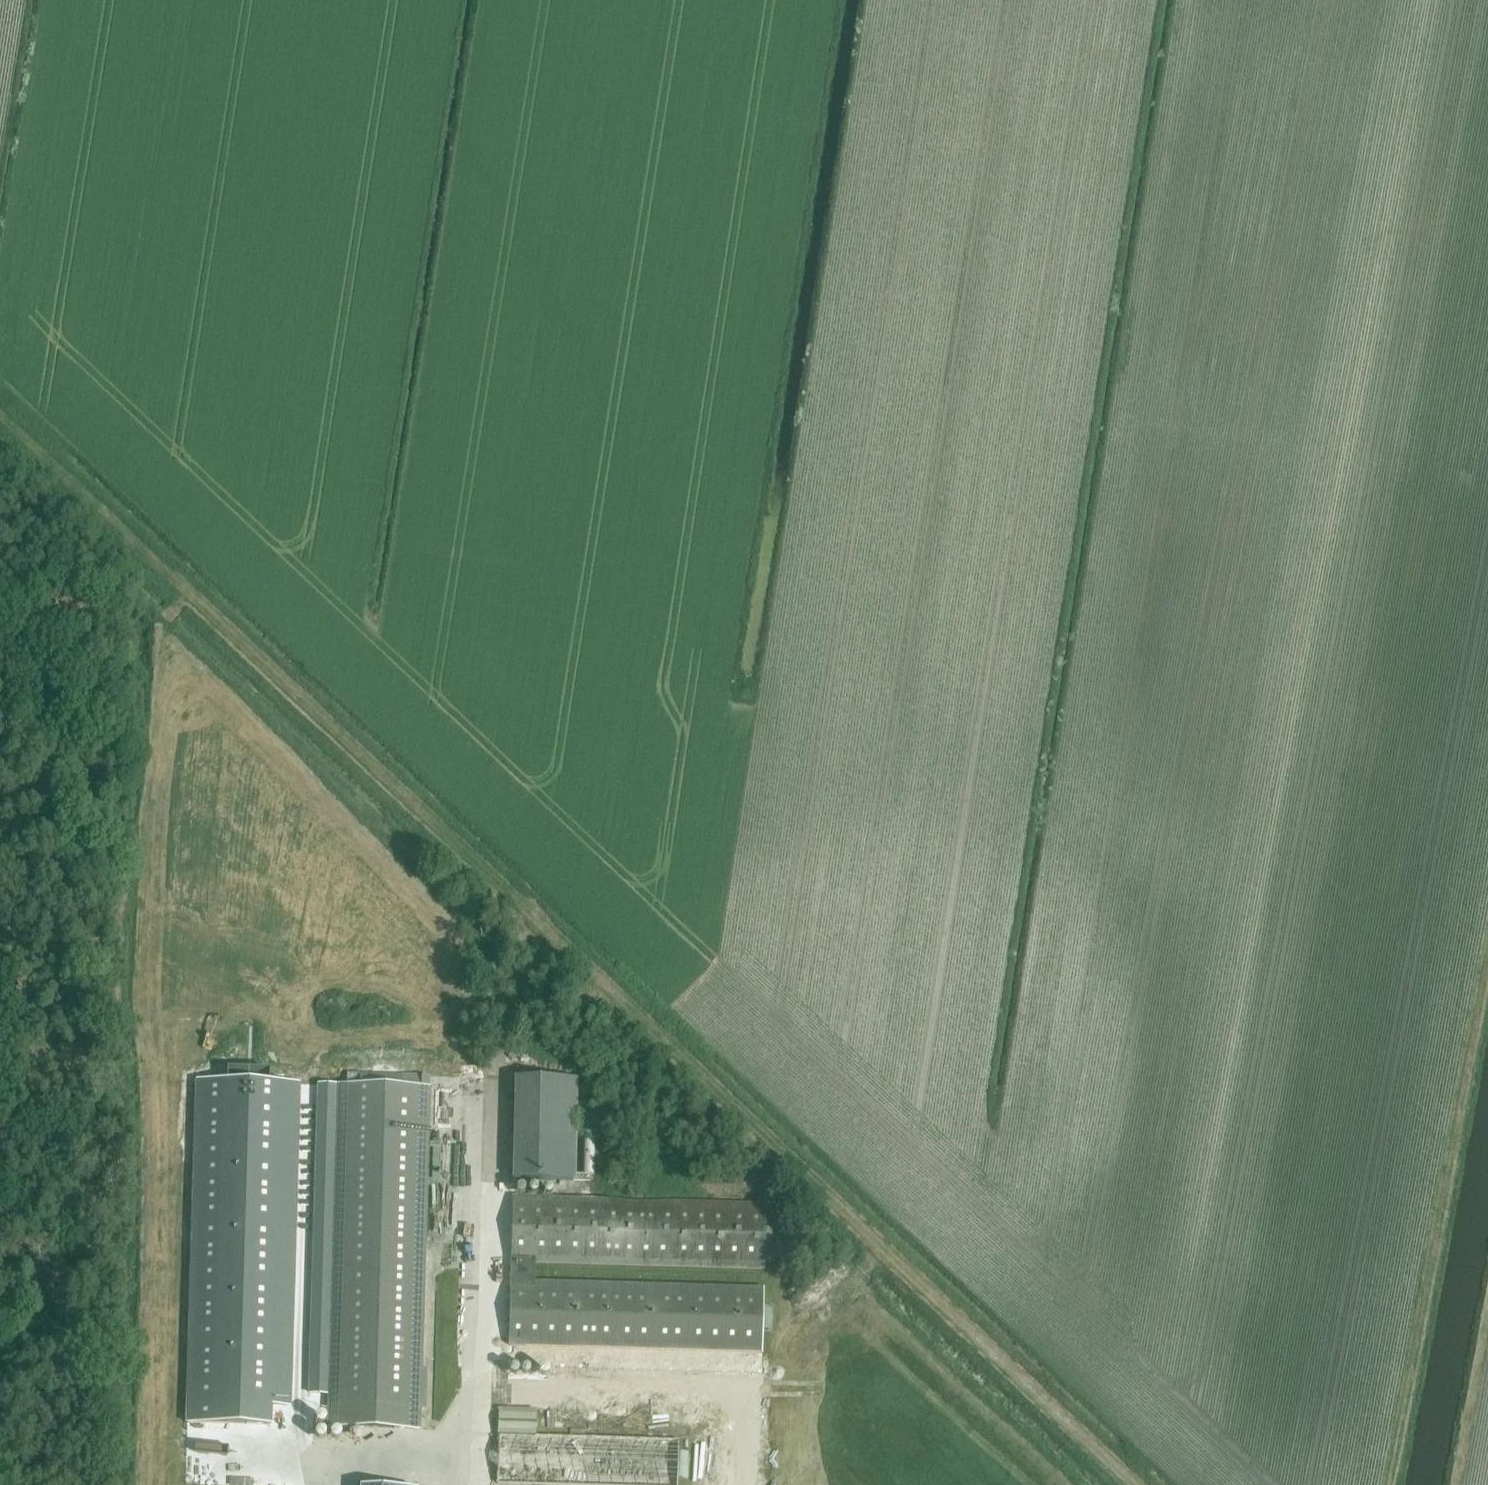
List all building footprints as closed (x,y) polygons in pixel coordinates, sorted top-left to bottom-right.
[(300,1085),(280,1084),(269,1084),(269,1074),(227,1073),(227,1083),(197,1082),(187,1423),(271,1426),(271,1406),(290,1407),(300,1085)] [(566,1184),(569,1076),(517,1074),(514,1182),(566,1184)] [(428,1089),(339,1086),(329,1407),(328,1427),(418,1430),(428,1089)] [(761,1273),(764,1205),(511,1202),(507,1350),(759,1357),(760,1293),(531,1286),(532,1266),(761,1273)] [(499,1399),(496,1484),(758,1484),(760,1407),(499,1399)]
